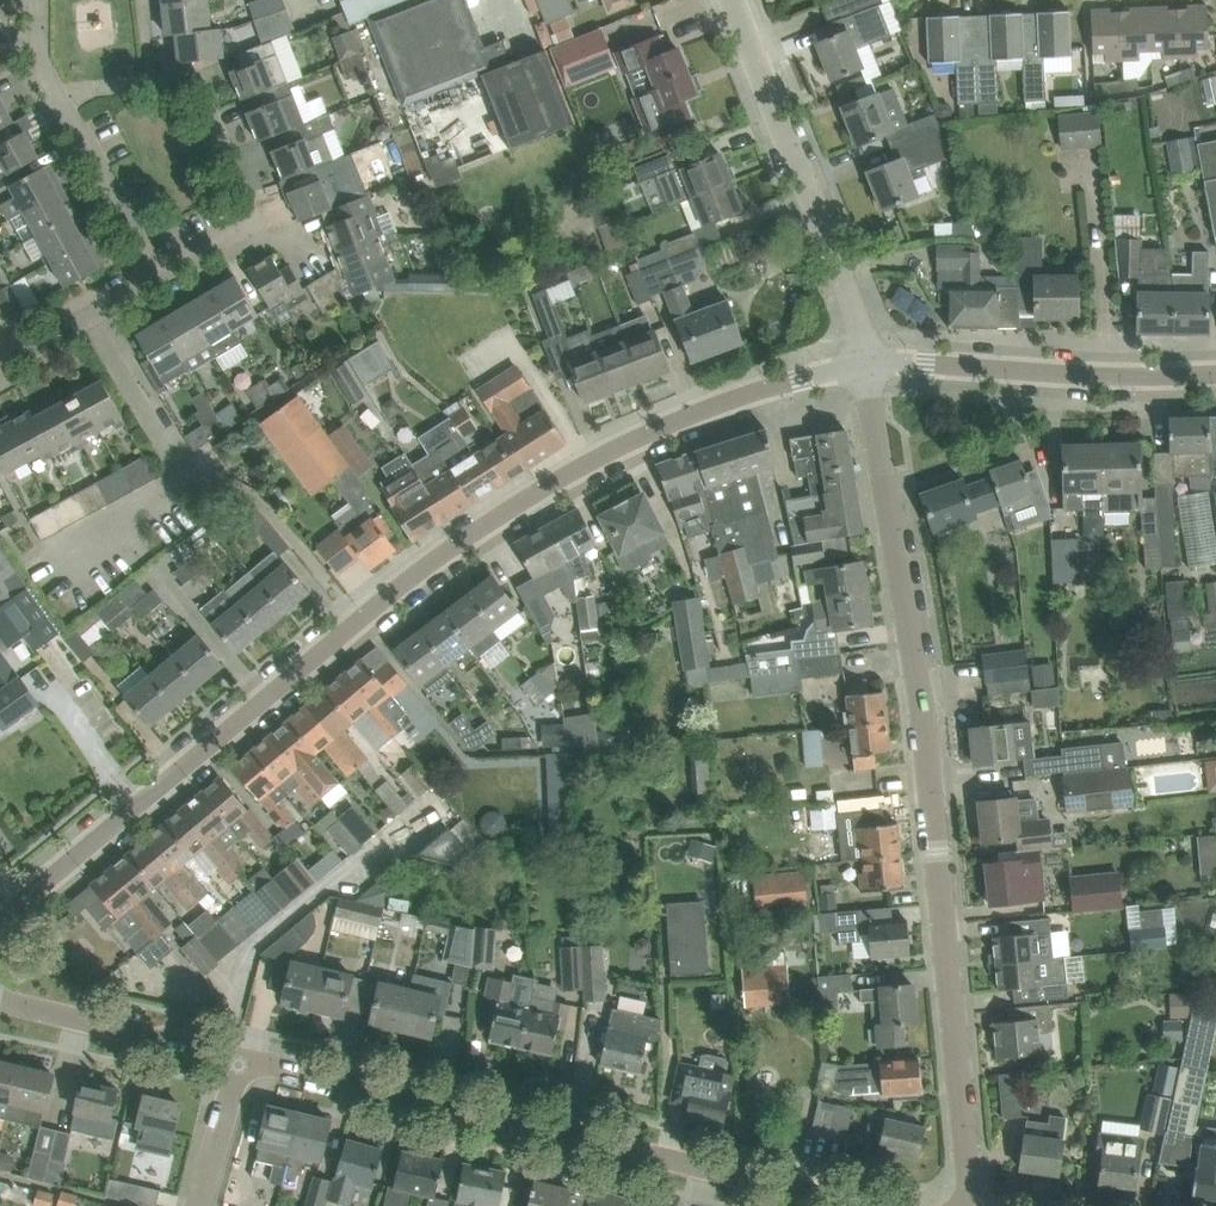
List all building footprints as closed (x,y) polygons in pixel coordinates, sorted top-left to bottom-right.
[(254,19),(287,9),(284,0),(256,0),(249,2),(254,19)] [(351,24),(368,17),(409,0),(341,0),(351,24)] [(481,75),(511,63),(502,41),(486,47),(467,0),(410,0),(368,17),(403,105),(475,77),(474,77),(481,74),(481,75)] [(547,23),(575,12),(570,0),(538,0),(547,23)] [(609,13),(636,3),(635,0),(604,0),(609,13)] [(891,0),(841,19),(846,31),(818,43),(832,80),(863,68),(856,50),(891,35),(891,33),(902,29),(891,0)] [(820,2),(829,22),(883,0),(824,0),(820,2)] [(164,6),(167,35),(220,28),(210,29),(207,1),(164,6)] [(1178,9),(1180,58),(1197,57),(1197,48),(1209,48),(1207,4),(1187,5),(1187,8),(1178,9)] [(1149,7),(1151,51),(1162,50),(1163,58),(1180,58),(1178,9),(1169,9),(1169,6),(1149,7)] [(1121,11),(1123,61),(1140,60),(1140,51),(1151,51),(1149,7),(1130,8),(1130,11),(1121,11)] [(1023,21),(1022,21),(1024,59),(1023,59),(1025,101),(1046,101),(1045,76),(1041,77),(1040,58),(1072,56),(1071,34),(1070,10),(1058,11),(1058,8),(1049,9),(1049,11),(1037,12),(1037,20),(1023,21)] [(254,19),(263,43),(263,44),(287,34),(296,31),(287,9),(254,19)] [(1106,61),(1123,61),(1121,11),(1111,12),(1111,9),(1091,9),(1092,33),(1093,53),(1105,53),(1106,61)] [(990,22),(975,23),(978,103),(998,103),(999,102),(998,78),(993,78),(992,60),(997,60),(1023,59),(1024,59),(1022,21),(1023,21),(1023,12),(1011,13),(1011,10),(1002,11),(1002,13),(990,14),(990,22)] [(939,16),(927,17),(928,40),(929,63),(956,61),(961,61),(962,79),(957,79),(958,104),(960,104),(974,104),(978,103),(975,23),(960,24),(960,15),(948,16),(948,13),(939,13),(939,16)] [(567,16),(550,23),(558,43),(575,37),(567,16)] [(223,58),(220,28),(167,35),(177,34),(180,62),(223,58)] [(353,30),(333,37),(341,60),(361,53),(353,30)] [(658,36),(617,53),(624,72),(627,71),(646,63),(657,89),(637,96),(634,97),(640,112),(649,134),(690,117),(683,98),(696,93),(695,91),(690,76),(679,49),(665,54),(658,36)] [(263,43),(235,54),(240,66),(231,70),(242,100),(251,96),(274,87),(285,83),(270,41),(263,44),(263,43)] [(481,75),(510,148),(575,123),(545,49),(511,63),(481,75)] [(368,72),(361,53),(341,60),(340,60),(347,80),(368,72)] [(1179,72),(1183,81),(1196,77),(1193,67),(1179,72)] [(1169,86),(1183,81),(1179,72),(1166,76),(1169,86)] [(1123,79),(1125,91),(1140,88),(1138,77),(1123,79)] [(259,141),(277,134),(305,123),(291,88),(301,84),(299,78),(274,87),(251,96),(256,108),(247,112),(259,141)] [(1111,93),(1125,91),(1123,79),(1109,82),(1111,93)] [(865,98),(843,107),(858,145),(886,134),(891,147),(940,128),(937,119),(915,127),(912,122),(907,124),(892,88),(877,93),(865,98)] [(1086,105),(1085,95),(1070,95),(1070,105),(1086,105)] [(5,126),(6,126),(14,122),(0,96),(0,129),(5,126)] [(1046,101),(1025,101),(1025,111),(1046,110),(1046,101)] [(1062,150),(1101,146),(1098,112),(1058,116),(1062,150)] [(293,176),(321,165),(335,159),(324,133),(335,128),(330,114),(305,124),(305,123),(277,134),(282,146),(272,150),(284,179),(293,176)] [(8,174),(20,167),(39,157),(25,131),(12,138),(6,126),(5,126),(0,129),(0,160),(1,160),(8,174)] [(897,160),(868,171),(883,209),(905,201),(918,196),(909,173),(952,156),(940,128),(891,147),(897,160)] [(1175,174),(1202,169),(1197,144),(1198,144),(1196,136),(1169,141),(1175,174)] [(1198,144),(1197,144),(1202,169),(1203,169),(1215,239),(1215,140),(1198,144)] [(671,154),(635,168),(640,182),(659,175),(666,193),(671,206),(681,202),(693,197),(732,181),(727,168),(721,153),(695,163),(682,169),(677,170),(676,168),(671,154)] [(438,154),(425,159),(432,176),(458,166),(454,155),(440,160),(438,154)] [(11,218),(64,189),(50,163),(25,177),(20,167),(8,174),(0,178),(0,192),(10,186),(16,196),(0,204),(9,219),(11,218)] [(300,221),(331,209),(333,208),(321,179),(326,177),(321,165),(293,176),(298,188),(289,192),(300,221)] [(732,181),(693,197),(704,225),(721,218),(743,210),(732,181)] [(615,203),(628,197),(623,184),(609,189),(615,203)] [(64,189),(11,218),(25,243),(37,236),(38,236),(72,217),(64,202),(69,199),(64,189)] [(333,208),(331,209),(336,222),(321,228),(331,253),(378,234),(383,232),(398,232),(390,213),(380,218),(370,193),(333,208)] [(38,236),(51,261),(91,239),(86,229),(80,232),(72,217),(38,236)] [(936,236),(973,235),(973,223),(935,224),(936,236)] [(320,278),(337,306),(354,295),(354,296),(397,280),(383,245),(400,239),(398,232),(383,232),(378,234),(378,235),(331,253),(339,274),(324,283),(320,278)] [(694,232),(665,244),(666,248),(670,258),(700,247),(694,232)] [(1019,284),(1019,286),(1020,286),(1020,309),(1036,309),(1036,317),(1079,317),(1078,276),(1043,276),(1043,237),(1018,237),(1018,248),(1015,248),(1015,279),(1019,284)] [(105,265),(91,239),(51,261),(66,287),(105,265)] [(1140,240),(1115,240),(1119,275),(1139,275),(1139,274),(1140,274),(1140,240)] [(1020,327),(1020,309),(1020,286),(1019,286),(1009,276),(980,276),(980,244),(937,244),(938,288),(950,288),(950,327),(1020,327)] [(1174,283),(1173,333),(1209,333),(1209,293),(1209,251),(1193,251),(1192,274),(1173,274),(1174,283)] [(291,308),(309,297),(291,267),(282,273),(272,256),(270,257),(267,255),(259,260),(259,263),(249,269),(271,307),(285,298),(291,308)] [(680,285),(670,258),(641,269),(651,296),(665,291),(691,361),(744,341),(728,300),(693,313),(682,284),(680,285)] [(601,273),(596,261),(575,270),(580,282),(601,273)] [(652,299),(651,296),(641,269),(627,274),(638,304),(652,299)] [(10,283),(5,273),(0,275),(0,289),(10,283)] [(1173,274),(1156,274),(1140,274),(1139,274),(1139,275),(1138,332),(1172,333),(1174,283),(1173,274)] [(211,292),(233,329),(258,314),(236,277),(211,292)] [(324,313),(337,306),(320,278),(307,285),(324,313)] [(10,283),(0,289),(0,299),(10,317),(40,301),(27,279),(12,287),(10,283)] [(534,294),(539,307),(550,303),(545,290),(534,294)] [(187,306),(209,344),(217,357),(241,342),(233,329),(211,292),(187,306)] [(553,310),(550,303),(539,307),(553,344),(567,339),(556,309),(553,310)] [(162,321),(184,358),(209,344),(187,306),(162,321)] [(191,369),(184,358),(162,321),(137,336),(150,358),(142,363),(160,394),(169,388),(166,383),(191,369)] [(598,351),(613,390),(641,380),(626,341),(626,340),(620,325),(606,330),(612,346),(598,351)] [(585,401),(613,390),(598,351),(590,330),(567,339),(566,339),(570,347),(569,353),(572,361),(570,362),(585,401)] [(626,341),(641,380),(669,369),(654,330),(626,340),(626,341)] [(380,340),(349,358),(366,385),(396,367),(380,340)] [(301,363),(291,369),(297,379),(307,374),(301,363)] [(346,363),(333,371),(353,403),(365,395),(346,363)] [(507,434),(502,437),(511,451),(516,448),(529,467),(566,444),(544,410),(524,423),(509,401),(530,388),(516,365),(478,389),(507,434)] [(268,387),(275,398),(289,388),(283,378),(269,387),(268,387)] [(76,386),(100,430),(114,423),(117,429),(126,424),(102,379),(88,387),(84,381),(76,386)] [(259,408),(275,398),(268,387),(269,387),(264,379),(247,390),(259,408)] [(56,404),(81,449),(89,444),(86,438),(100,430),(76,386),(67,391),(70,397),(56,404)] [(359,477),(329,436),(330,435),(300,394),(262,422),(314,492),(333,479),(354,507),(336,521),(341,528),(318,545),(338,572),(361,555),(370,567),(395,548),(385,534),(390,530),(379,516),(385,512),(359,477)] [(30,410),(55,455),(69,448),(72,453),(81,449),(56,404),(42,412),(39,406),(31,410),(30,410)] [(220,419),(227,429),(242,420),(232,405),(218,415),(220,419)] [(450,416),(454,423),(455,422),(464,436),(476,428),(463,407),(450,416)] [(4,417),(29,461),(42,453),(46,459),(54,455),(55,455),(30,410),(16,418),(13,412),(4,417)] [(215,438),(227,429),(220,419),(218,415),(185,437),(195,451),(215,438)] [(1155,483),(1156,505),(1157,505),(1159,533),(1161,566),(1178,565),(1173,483),(1174,483),(1174,477),(1190,477),(1193,492),(1212,490),(1212,476),(1210,415),(1169,416),(1170,452),(1154,452),(1155,476),(1155,483)] [(29,461),(4,417),(0,419),(0,464),(9,480),(18,475),(15,469),(29,461)] [(437,449),(450,469),(471,503),(505,482),(492,463),(483,468),(475,454),(463,437),(464,436),(455,422),(454,423),(446,428),(453,439),(437,449)] [(329,436),(359,477),(376,465),(345,424),(330,435),(329,436)] [(712,524),(720,553),(722,556),(724,555),(738,602),(759,596),(750,564),(779,556),(757,470),(775,465),(766,428),(697,450),(707,489),(706,490),(716,523),(712,524)] [(797,477),(808,475),(853,467),(846,429),(790,438),(794,459),(797,477)] [(492,463),(505,482),(529,467),(516,448),(511,451),(502,437),(475,454),(483,468),(492,463)] [(426,505),(438,525),(471,503),(450,469),(439,476),(418,444),(405,452),(414,467),(425,485),(425,486),(434,500),(426,505)] [(1140,444),(1101,445),(1103,490),(1105,512),(1142,511),(1141,505),(1140,468),(1140,444)] [(1101,445),(1064,446),(1064,469),(1065,510),(1084,510),(1084,516),(1105,516),(1105,512),(1103,490),(1101,445)] [(706,488),(706,490),(707,489),(697,450),(657,463),(669,500),(671,499),(680,528),(686,527),(689,538),(709,532),(703,513),(706,512),(699,490),(706,488)] [(121,468),(133,491),(156,478),(144,456),(121,468)] [(990,470),(992,478),(1001,502),(1011,532),(1021,528),(1015,512),(1037,504),(1021,459),(990,470)] [(414,540),(438,525),(426,505),(434,500),(425,486),(425,485),(414,467),(383,486),(395,505),(393,506),(414,540)] [(808,475),(812,498),(813,506),(858,498),(853,467),(808,475)] [(98,481),(110,503),(133,491),(121,468),(98,481)] [(974,511),(1001,502),(992,478),(965,487),(963,480),(922,494),(935,531),(975,517),(974,511)] [(75,493),(88,515),(110,503),(98,481),(75,493)] [(53,505),(65,528),(88,515),(75,493),(53,505)] [(651,553),(668,544),(643,495),(630,502),(628,498),(614,505),(616,509),(603,516),(620,549),(615,551),(626,572),(654,558),(651,553)] [(822,536),(863,529),(858,498),(814,506),(813,506),(812,498),(802,500),(801,496),(784,498),(795,544),(823,540),(822,536)] [(290,546),(256,504),(244,514),(279,556),(290,546)] [(42,540),(65,528),(53,505),(30,518),(42,540)] [(577,508),(540,528),(550,547),(559,542),(568,558),(572,578),(592,573),(584,550),(596,543),(577,508)] [(7,526),(21,519),(15,510),(2,517),(7,526)] [(197,550),(203,545),(218,563),(233,550),(208,520),(187,538),(197,550)] [(550,547),(540,528),(515,542),(535,579),(537,577),(543,589),(550,585),(553,590),(562,585),(571,601),(533,615),(547,643),(582,637),(576,600),(572,578),(568,558),(559,542),(550,547)] [(1159,533),(1144,534),(1146,567),(1161,566),(1159,533)] [(1080,538),(1052,539),(1052,540),(1054,582),(1082,581),(1080,538)] [(826,559),(823,540),(795,544),(791,545),(794,565),(826,559)] [(10,646),(24,636),(34,651),(61,632),(0,546),(0,633),(10,646)] [(216,578),(206,566),(196,554),(175,572),(185,584),(191,579),(201,591),(216,578)] [(262,584),(284,611),(309,591),(286,564),(277,571),(266,558),(250,570),(262,584)] [(827,580),(831,598),(866,592),(861,562),(827,568),(826,566),(807,570),(809,583),(827,580)] [(250,570),(227,590),(261,631),(284,611),(262,584),(250,570)] [(469,595),(493,628),(518,609),(493,577),(469,595)] [(1189,579),(1166,581),(1169,617),(1191,615),(1189,579)] [(1204,614),(1206,628),(1215,627),(1215,580),(1206,582),(1210,613),(1204,614)] [(154,589),(133,607),(143,619),(164,601),(154,589)] [(236,651),(261,631),(227,590),(202,610),(236,651)] [(872,623),(866,592),(831,598),(812,602),(818,633),(837,630),(837,629),(872,623)] [(118,594),(97,612),(107,624),(128,606),(118,594)] [(445,613),(478,658),(502,640),(493,628),(469,595),(445,613)] [(674,600),(685,669),(711,665),(699,596),(674,600)] [(594,597),(576,600),(582,637),(599,635),(598,627),(594,597)] [(622,599),(602,601),(604,614),(624,612),(622,599)] [(445,613),(421,632),(445,664),(469,646),(445,613)] [(1192,650),(1188,617),(1171,619),(1174,652),(1192,650)] [(95,653),(76,629),(65,638),(84,661),(95,653)] [(445,664),(421,632),(396,650),(429,695),(442,685),(433,673),(445,664)] [(175,657),(197,684),(222,663),(199,636),(175,657)] [(794,649),(794,658),(841,653),(839,636),(794,641),(794,649)] [(22,659),(31,653),(23,642),(14,648),(22,659)] [(989,696),(1031,689),(1024,647),(983,653),(989,696)] [(2,726),(4,728),(5,727),(7,730),(21,719),(19,716),(39,702),(21,677),(20,678),(0,650),(0,728),(2,726)] [(769,652),(748,655),(750,676),(768,674),(772,673),(769,652)] [(803,730),(818,728),(814,675),(843,672),(841,653),(794,658),(796,671),(795,671),(801,730),(803,730)] [(151,676),(174,703),(197,684),(175,657),(151,676)] [(343,674),(394,737),(404,728),(398,720),(408,712),(393,695),(408,683),(389,660),(374,672),(362,658),(343,674)] [(1053,662),(1032,664),(1035,686),(1056,684),(1053,662)] [(530,678),(546,698),(554,692),(539,671),(530,678)] [(1095,696),(1110,695),(1109,673),(1094,674),(1095,696)] [(343,674),(325,689),(352,723),(360,716),(384,745),(394,737),(343,674)] [(768,674),(750,676),(752,696),(770,694),(768,674)] [(149,724),(174,703),(151,676),(127,697),(149,724)] [(538,704),(546,698),(530,678),(522,684),(538,704)] [(846,681),(850,725),(886,721),(883,690),(869,692),(867,679),(846,681)] [(1059,686),(1032,690),(1034,708),(1060,704),(1059,686)] [(306,704),(358,767),(366,776),(376,768),(344,730),(352,723),(325,689),(306,704)] [(316,753),(324,746),(348,775),(358,767),(306,704),(288,720),(316,753)] [(1173,720),(1172,709),(1152,710),(1153,722),(1173,720)] [(593,713),(564,717),(570,755),(599,751),(593,713)] [(470,747),(494,729),(487,720),(475,730),(462,715),(450,724),(470,747)] [(270,735),(321,797),(340,782),(316,753),(288,720),(270,735)] [(890,752),(886,721),(850,725),(855,769),(877,767),(876,754),(890,752)] [(995,725),(972,728),(975,764),(999,761),(1014,760),(1024,759),(1026,775),(1064,771),(1065,774),(1103,770),(1114,769),(1127,768),(1124,742),(1111,743),(1100,744),(1062,748),(1062,755),(1035,758),(1031,721),(1010,724),(995,725)] [(565,723),(552,724),(553,744),(566,743),(565,723)] [(827,727),(818,728),(803,730),(805,750),(816,749),(816,748),(826,747),(826,738),(828,738),(827,727)] [(279,784),(288,794),(296,787),(311,806),(321,797),(270,735),(252,750),(279,784)] [(522,737),(503,737),(504,749),(523,748),(522,737)] [(707,748),(692,749),(695,793),(710,792),(707,748)] [(279,801),(288,794),(279,784),(252,750),(232,766),(260,799),(261,798),(285,828),(278,833),(289,847),(306,833),(279,801)] [(570,834),(567,791),(572,791),(569,751),(546,753),(551,835),(570,834)] [(1206,759),(1209,789),(1215,789),(1215,757),(1206,759)] [(402,774),(420,796),(434,784),(416,762),(402,774)] [(1129,771),(1112,773),(1065,778),(1069,811),(1133,804),(1129,771)] [(221,776),(202,792),(234,829),(242,823),(262,847),(274,837),(250,808),(249,809),(221,776)] [(388,779),(376,789),(389,805),(398,815),(410,805),(388,779)] [(807,786),(809,803),(836,800),(834,783),(807,786)] [(234,829),(202,792),(183,807),(236,869),(246,861),(225,837),(234,829)] [(982,820),(979,822),(980,830),(983,831),(984,841),(1018,838),(1020,850),(1040,848),(1053,847),(1052,832),(1053,831),(1053,824),(1051,822),(1050,817),(1039,818),(1037,797),(1018,799),(1018,797),(1003,799),(980,801),(982,820)] [(809,803),(811,825),(812,825),(812,829),(839,827),(836,800),(809,803)] [(341,819),(363,844),(376,833),(353,805),(340,817),(341,819)] [(388,824),(398,815),(389,805),(379,813),(388,824)] [(165,822),(193,855),(202,848),(226,877),(236,869),(183,807),(165,822)] [(465,817),(451,830),(471,852),(485,840),(465,817)] [(351,854),(363,844),(341,819),(329,828),(351,854)] [(147,837),(200,899),(209,891),(185,862),(193,855),(165,822),(147,837)] [(862,845),(864,858),(901,854),(897,822),(855,827),(857,845),(862,845)] [(445,823),(408,855),(455,865),(471,852),(451,830),(445,823)] [(1197,834),(1199,855),(1215,853),(1215,832),(1197,834)] [(129,852),(157,886),(165,879),(190,908),(200,899),(147,837),(129,852)] [(692,838),(687,853),(711,862),(716,846),(692,838)] [(1001,862),(986,863),(991,903),(1014,901),(1047,897),(1044,870),(1042,870),(1040,848),(1020,850),(1000,852),(1001,862)] [(321,861),(329,871),(343,861),(335,851),(321,861)] [(111,868),(163,930),(173,922),(149,893),(157,886),(129,852),(111,868)] [(904,887),(901,854),(864,858),(865,872),(860,872),(862,891),(904,887)] [(273,877),(293,901),(319,880),(299,856),(273,877)] [(254,890),(275,915),(293,901),(273,877),(265,867),(246,882),(254,890)] [(100,895),(86,906),(105,929),(113,922),(116,924),(129,914),(143,930),(129,941),(138,951),(163,930),(111,868),(91,884),(100,895)] [(805,870),(754,875),(756,903),(808,898),(805,870)] [(1075,911),(1122,906),(1119,873),(1071,878),(1075,911)] [(385,876),(355,900),(364,903),(384,907),(385,876)] [(822,892),(821,892),(822,909),(838,908),(836,891),(835,891),(835,883),(821,884),(822,892)] [(235,906),(256,931),(275,915),(254,890),(235,906)] [(339,897),(335,915),(380,925),(384,907),(364,903),(355,900),(339,897)] [(709,971),(704,901),(667,903),(672,974),(709,971)] [(217,920),(237,946),(256,931),(235,906),(217,920)] [(384,907),(381,922),(402,927),(403,922),(425,928),(427,917),(384,907)] [(878,908),(837,911),(839,931),(840,942),(853,941),(861,940),(860,933),(870,932),(872,956),(887,955),(910,953),(908,920),(893,921),(879,922),(878,908)] [(1140,911),(1142,930),(1131,931),(1133,948),(1167,945),(1165,927),(1164,927),(1162,909),(1140,911)] [(820,913),(815,913),(817,932),(821,932),(839,931),(837,911),(820,913)] [(443,960),(472,966),(475,929),(427,917),(425,928),(449,933),(443,960)] [(989,954),(990,964),(1054,958),(1050,917),(1007,922),(1008,936),(994,937),(995,953),(989,954)] [(218,961),(219,961),(237,946),(217,920),(198,936),(218,961)] [(261,954),(285,959),(308,940),(295,925),(261,954)] [(475,929),(472,966),(494,968),(497,928),(476,926),(475,929)] [(221,963),(219,961),(218,961),(198,936),(183,948),(206,975),(221,963)] [(582,947),(584,987),(585,1002),(607,1000),(603,945),(582,947)] [(565,988),(584,987),(582,947),(563,948),(565,988)] [(743,968),(743,980),(745,1004),(790,1001),(788,971),(787,957),(770,958),(771,966),(743,968)] [(1065,957),(1054,958),(990,964),(991,974),(997,973),(999,990),(1013,988),(1015,1002),(1069,997),(1065,957)] [(293,959),(283,999),(297,1003),(296,1007),(300,1010),(305,1011),(311,1010),(311,1006),(313,1006),(323,966),(293,959)] [(323,966),(313,1006),(344,1014),(353,973),(323,966)] [(411,987),(401,1027),(431,1034),(437,1011),(446,1013),(451,990),(453,982),(414,973),(414,974),(411,987)] [(852,973),(818,976),(821,1006),(838,1004),(837,991),(853,990),(852,973)] [(534,986),(536,978),(516,974),(514,981),(489,975),(485,994),(490,996),(482,1031),(491,1033),(489,1039),(521,1046),(534,986)] [(373,1015),(371,1020),(401,1027),(411,987),(383,981),(381,980),(380,982),(377,997),(373,1015)] [(861,1001),(871,1000),(873,1024),(877,1023),(879,1045),(904,1043),(903,1023),(916,1022),(913,984),(882,986),(882,987),(860,988),(861,1001)] [(534,986),(521,1046),(553,1053),(559,1028),(565,1030),(571,1004),(533,996),(536,986),(534,986)] [(1189,992),(1170,993),(1172,1016),(1190,1016),(1189,992)] [(998,1056),(1021,1054),(1041,1052),(1039,1033),(1054,1031),(1051,1004),(1007,1008),(1009,1022),(994,1023),(998,1056)] [(662,1041),(661,1017),(612,1008),(606,1040),(600,1064),(640,1073),(648,1038),(662,1041)] [(1184,1039),(1183,1019),(1164,1020),(1165,1040),(1184,1039)] [(839,1065),(834,1091),(852,1095),(854,1086),(882,1084),(883,1094),(898,1093),(922,1091),(919,1058),(895,1060),(880,1061),(839,1065)] [(7,1119),(20,1067),(0,1062),(0,1118),(7,1119)] [(681,1062),(673,1100),(689,1103),(686,1118),(724,1126),(734,1073),(681,1062)] [(1159,1062),(1153,1090),(1172,1094),(1178,1066),(1159,1062)] [(1207,1070),(1180,1064),(1177,1079),(1178,1080),(1168,1125),(1194,1131),(1207,1070)] [(7,1119),(41,1127),(45,1109),(46,1109),(54,1075),(20,1067),(7,1119)] [(1022,1117),(1018,1079),(1000,1081),(1004,1118),(1022,1117)] [(83,1081),(72,1128),(114,1138),(118,1118),(111,1117),(117,1090),(83,1081)] [(1149,1094),(1142,1126),(1163,1131),(1171,1098),(1149,1094)] [(139,1145),(147,1147),(170,1152),(181,1104),(145,1096),(139,1123),(144,1124),(139,1145)] [(813,1133),(830,1136),(838,1104),(820,1100),(813,1133)] [(270,1181),(283,1184),(300,1111),(269,1104),(260,1142),(256,1160),(274,1165),(270,1181)] [(838,1104),(830,1136),(846,1140),(853,1107),(838,1104)] [(300,1111),(283,1184),(296,1187),(299,1172),(305,1173),(310,1153),(323,1156),(331,1119),(300,1111)] [(1025,1135),(1024,1145),(1021,1168),(1059,1173),(1062,1150),(1063,1140),(1066,1117),(1050,1114),(1047,1138),(1025,1135)] [(918,1156),(925,1128),(871,1115),(868,1129),(884,1133),(881,1148),(918,1156)] [(51,1153),(50,1158),(66,1162),(66,1161),(70,1143),(73,1132),(56,1129),(51,1153)] [(1104,1154),(1104,1158),(1101,1182),(1135,1186),(1138,1163),(1139,1157),(1138,1157),(1141,1138),(1100,1133),(1098,1154),(1104,1154)] [(373,1186),(376,1173),(383,1150),(346,1140),(329,1199),(348,1205),(355,1181),(373,1186)] [(1200,1142),(1197,1166),(1193,1196),(1215,1198),(1215,1144),(1200,1142)] [(35,1149),(29,1177),(44,1180),(50,1158),(51,1153),(35,1149)] [(397,1173),(395,1186),(389,1185),(384,1205),(408,1205),(411,1191),(435,1197),(444,1159),(403,1150),(397,1173)] [(456,1205),(486,1205),(493,1205),(500,1205),(502,1195),(507,1171),(465,1163),(460,1186),(458,1199),(456,1205)] [(316,1176),(307,1205),(327,1205),(334,1180),(316,1176)] [(138,1184),(111,1178),(107,1195),(154,1205),(157,1205),(161,1189),(138,1184)] [(570,1190),(537,1179),(528,1205),(565,1205),(570,1190)] [(632,1201),(596,1189),(591,1205),(631,1205),(632,1201)] [(34,1204),(40,1205),(51,1205),(54,1194),(38,1190),(34,1204)] [(59,1205),(75,1205),(78,1196),(62,1192),(59,1205)]
